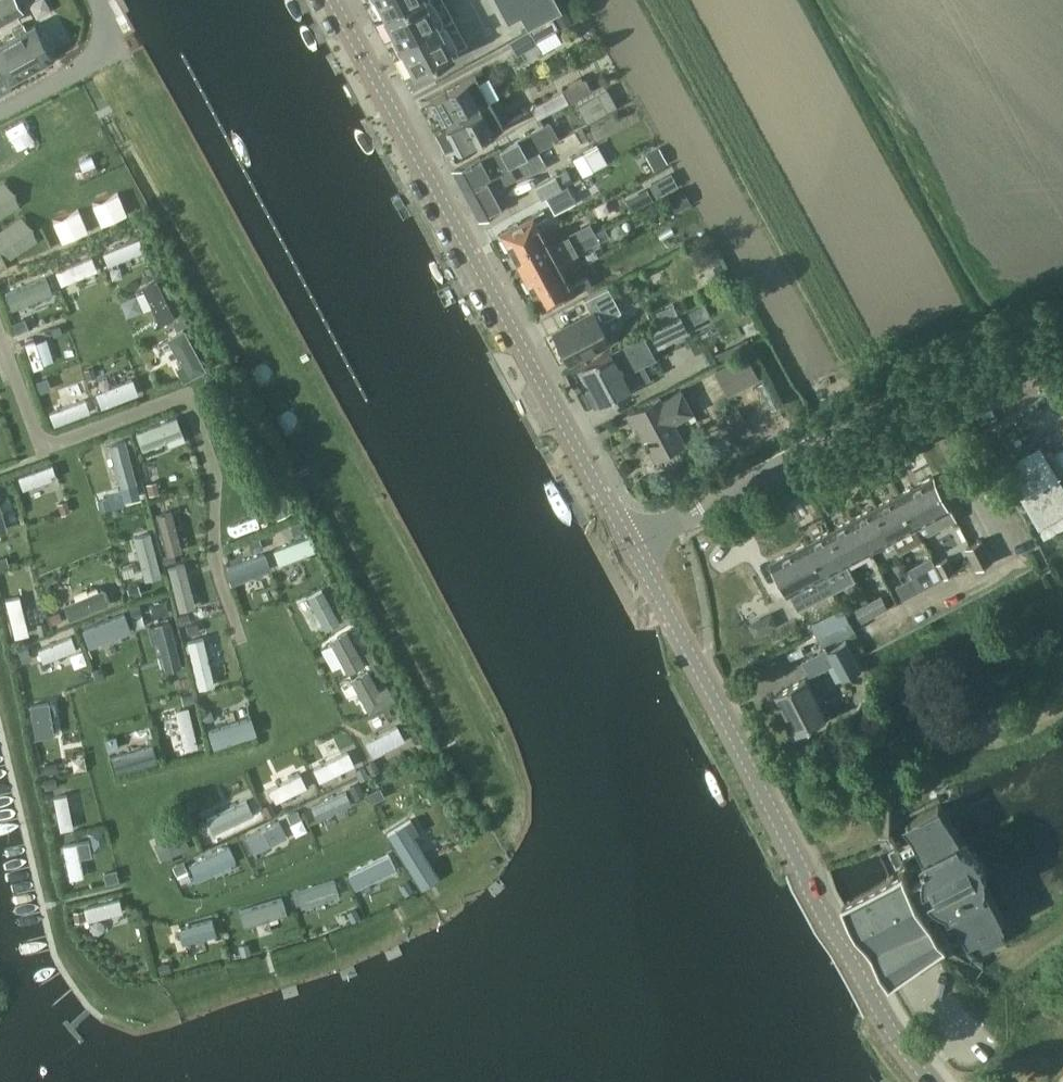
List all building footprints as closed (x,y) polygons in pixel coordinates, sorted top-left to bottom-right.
[(24,11),(18,0),(0,0),(0,24),(24,11)] [(385,16),(384,17),(416,0),(376,0),(385,16)] [(384,17),(399,45),(443,21),(432,0),(416,0),(384,17)] [(507,22),(520,15),(527,28),(530,27),(552,15),(561,10),(556,0),(495,0),(507,22)] [(536,38),(558,25),(552,15),(530,27),(536,38)] [(443,21),(399,45),(414,73),(458,49),(443,21)] [(54,58),(35,23),(0,42),(0,95),(13,88),(10,82),(54,58)] [(445,119),(447,122),(490,98),(476,72),(431,97),(443,119),(445,119)] [(569,100),(592,87),(586,76),(563,88),(569,100)] [(614,106),(603,88),(602,86),(575,102),(586,122),(614,106)] [(490,98),(447,122),(450,128),(448,129),(459,150),(505,125),(490,98)] [(453,169),(464,190),(490,175),(507,166),(537,149),(556,139),(547,123),(498,149),(496,146),(453,169)] [(594,166),(609,158),(599,140),(584,148),(594,166)] [(654,164),(667,160),(662,144),(649,148),(654,164)] [(537,149),(507,166),(514,177),(516,181),(545,165),(537,149)] [(504,182),(514,177),(507,166),(490,175),(464,190),(479,218),(505,203),(494,182),(502,178),(504,182)] [(673,168),(650,179),(656,192),(680,181),(673,168)] [(545,195),(561,186),(555,176),(536,187),(539,193),(542,197),(545,195)] [(2,181),(0,182),(0,217),(18,205),(2,181)] [(554,211),(575,199),(566,184),(561,186),(545,195),(554,211)] [(649,184),(627,194),(632,205),(654,195),(649,184)] [(676,207),(692,198),(684,185),(669,193),(676,207)] [(127,215),(118,195),(93,205),(101,225),(127,215)] [(497,232),(508,252),(542,233),(535,220),(545,214),(542,207),(497,232)] [(87,233),(78,211),(53,222),(63,244),(87,233)] [(20,217),(0,231),(0,244),(10,259),(36,241),(20,217)] [(542,233),(508,252),(518,272),(583,236),(579,229),(549,246),(542,233)] [(583,236),(518,272),(529,291),(564,272),(558,261),(576,252),(599,240),(594,230),(583,236)] [(144,251),(138,238),(103,252),(108,265),(144,251)] [(97,271),(92,257),(54,272),(60,286),(97,271)] [(564,272),(529,291),(540,312),(584,288),(579,279),(570,284),(564,272)] [(52,294),(46,278),(5,294),(11,310),(52,294)] [(174,319),(155,280),(142,286),(161,326),(174,319)] [(622,310),(615,297),(608,283),(583,297),(591,311),(552,332),(556,341),(554,344),(556,350),(559,354),(563,354),(568,363),(608,341),(598,323),(622,310)] [(705,299),(683,308),(689,320),(711,311),(705,299)] [(696,348),(676,313),(580,367),(592,389),(586,392),(594,408),(600,405),(601,406),(629,391),(617,370),(665,344),(675,360),(696,348)] [(204,371),(182,330),(167,338),(181,364),(175,367),(183,382),(204,371)] [(32,364),(55,357),(48,333),(25,340),(32,364)] [(727,397),(756,381),(743,356),(714,373),(727,397)] [(138,394),(132,378),(95,392),(101,408),(138,394)] [(768,409),(779,405),(765,379),(755,383),(768,409)] [(672,423),(692,412),(681,390),(661,401),(660,398),(630,414),(654,458),(683,442),(672,423)] [(90,412),(85,398),(47,412),(53,426),(90,412)] [(183,435),(176,417),(136,433),(142,450),(183,435)] [(136,484),(125,440),(109,445),(120,488),(136,484)] [(1015,494),(1017,498),(1020,497),(1039,529),(1044,539),(1062,528),(1062,482),(1058,474),(1059,474),(1042,443),(1000,467),(1015,494)] [(57,478),(52,465),(18,477),(22,490),(57,478)] [(952,506),(934,474),(907,489),(899,493),(923,537),(931,533),(958,519),(952,506)] [(294,510),(279,482),(262,491),(277,519),(294,510)] [(923,537),(899,493),(880,503),(876,505),(894,538),(901,550),(923,537)] [(894,538),(876,505),(853,518),(870,550),(894,538)] [(181,552),(171,511),(155,515),(165,556),(181,552)] [(870,550),(853,518),(831,530),(848,563),(870,550)] [(848,563),(831,530),(826,533),(809,541),(827,574),(843,565),(848,563)] [(162,576),(150,532),(133,537),(145,580),(162,576)] [(316,551),(310,536),(273,550),(278,564),(316,551)] [(994,560),(981,539),(965,548),(977,569),(994,560)] [(827,574),(809,541),(799,547),(772,562),(789,594),(816,580),(827,574)] [(271,569),(265,553),(226,568),(233,584),(271,569)] [(944,578),(956,572),(948,557),(936,563),(944,578)] [(291,576),(306,571),(302,559),(287,564),(291,576)] [(194,607),(183,563),(167,568),(178,611),(194,607)] [(903,599),(935,583),(927,568),(896,585),(903,599)] [(109,605),(103,588),(63,604),(69,620),(109,605)] [(339,624),(321,590),(308,597),(327,631),(339,624)] [(866,620),(894,604),(888,592),(859,608),(866,620)] [(28,635),(20,597),(5,600),(14,638),(28,635)] [(152,612),(170,611),(169,597),(151,598),(152,612)] [(843,631),(856,624),(847,610),(835,616),(843,631)] [(131,631),(125,613),(81,629),(88,647),(131,631)] [(835,616),(818,626),(826,640),(843,631),(835,616)] [(181,667),(169,620),(153,624),(165,671),(181,667)] [(365,664),(347,631),(330,640),(348,673),(365,664)] [(76,650),(71,636),(36,649),(42,663),(76,650)] [(215,686),(203,637),(187,641),(199,690),(215,686)] [(843,677),(861,666),(845,637),(803,660),(811,674),(834,662),(843,677)] [(378,690),(368,671),(352,680),(370,714),(395,700),(387,685),(378,690)] [(800,732),(829,716),(807,677),(778,693),(800,732)] [(54,735),(49,702),(29,705),(35,738),(54,735)] [(198,745),(188,707),(175,710),(184,749),(198,745)] [(256,735),(250,717),(208,730),(214,749),(256,735)] [(404,740),(396,726),(366,741),(374,755),(404,740)] [(319,741),(324,754),(340,748),(336,735),(319,741)] [(158,763),(153,746),(109,758),(114,775),(158,763)] [(354,765),(348,752),(313,768),(319,782),(354,765)] [(307,787),(300,774),(269,789),(275,802),(307,787)] [(352,805),(346,792),(310,808),(316,821),(352,805)] [(66,795),(53,797),(59,830),(72,828),(66,795)] [(253,814),(246,800),(206,819),(213,834),(253,814)] [(299,806),(281,815),(290,834),(308,825),(299,806)] [(1003,921),(982,884),(983,882),(984,876),(984,872),(984,867),(982,861),(980,858),(976,853),(971,849),(960,843),(960,842),(940,806),(908,824),(917,841),(896,849),(905,865),(843,899),(890,985),(934,955),(947,946),(926,907),(937,901),(942,899),(943,900),(945,901),(947,902),(950,902),(952,906),(970,939),(978,935),(984,947),(1004,937),(997,924),(1003,921)] [(286,836),(279,822),(245,837),(252,852),(286,836)] [(402,824),(386,834),(420,889),(437,878),(402,824)] [(190,848),(183,831),(153,843),(161,860),(190,848)] [(77,842),(62,845),(69,880),(84,877),(77,842)] [(236,862),(229,846),(189,865),(196,881),(236,862)] [(395,869),(387,853),(347,873),(355,888),(395,869)] [(339,895),(334,880),(297,891),(302,907),(339,895)] [(245,925),(287,912),(282,897),(241,911),(245,925)] [(122,912),(119,899),(83,908),(86,921),(122,912)] [(215,935),(211,919),(177,928),(182,944),(215,935)]
